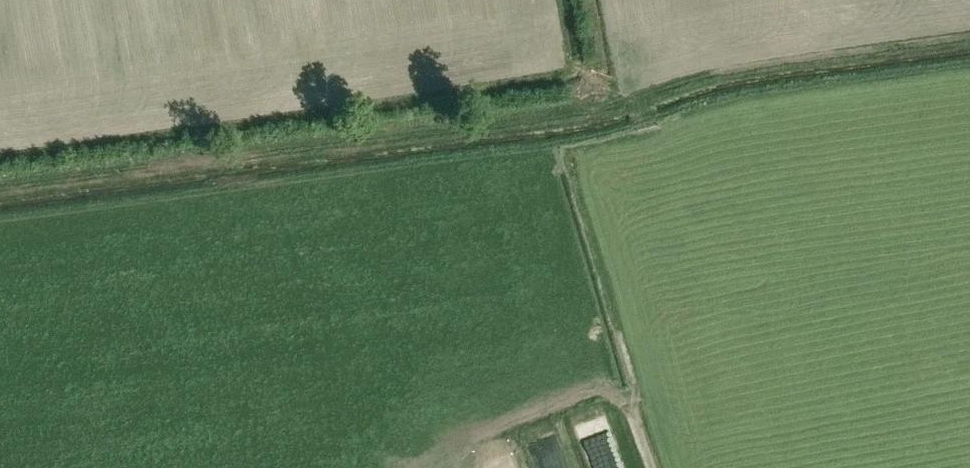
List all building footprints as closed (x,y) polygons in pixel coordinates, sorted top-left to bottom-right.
[(517,460),(495,467),(520,467),(517,460)]
